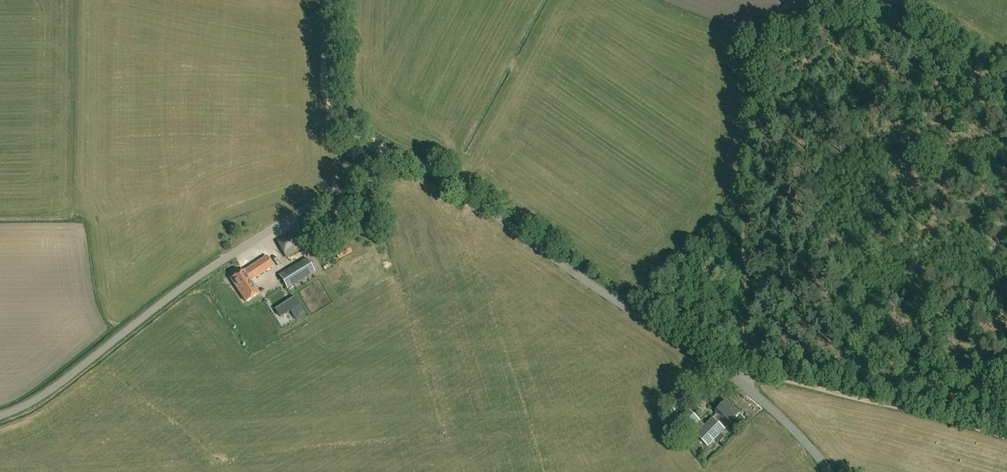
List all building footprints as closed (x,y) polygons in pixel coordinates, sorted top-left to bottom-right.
[(302,247),(292,232),(277,241),(286,256),(302,247)] [(339,259),(352,253),(347,243),(334,249),(339,259)] [(320,258),(325,267),(331,264),(325,255),(320,258)] [(251,281),(274,266),(268,256),(245,271),(244,270),(231,279),(246,301),(259,293),(251,281)] [(280,274),(288,288),(315,272),(307,258),(280,274)] [(277,290),(271,282),(267,285),(261,278),(258,281),(270,295),(277,290)] [(295,318),(304,313),(293,296),(274,309),(280,318),(290,311),(295,318)] [(708,446),(738,415),(740,413),(726,401),(716,412),(719,415),(715,420),(713,418),(705,426),(688,410),(679,418),(708,446)]
